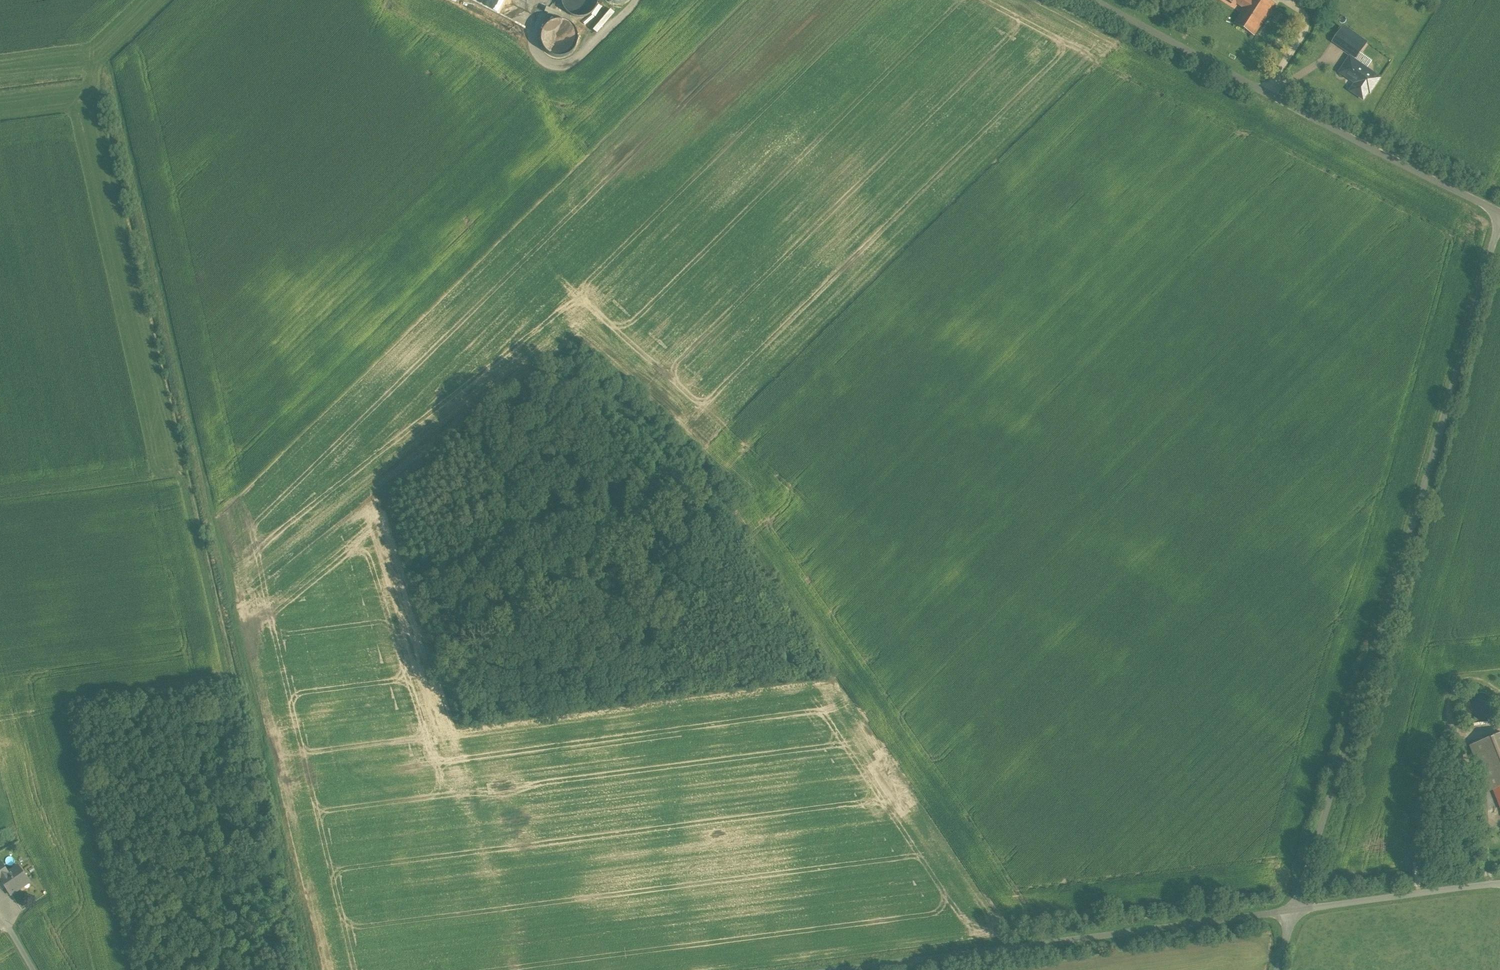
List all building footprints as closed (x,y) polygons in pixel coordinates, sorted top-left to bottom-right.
[(1250,0),(1225,0),(1235,6),(1237,3),(1245,8),(1250,0)] [(1236,23),(1255,35),(1275,3),(1270,0),(1250,0),(1245,8),(1236,23)] [(1344,26),(1333,42),(1356,58),(1368,42),(1344,26)] [(1350,57),(1341,71),(1356,82),(1350,90),(1365,100),(1380,78),(1350,57)] [(1490,697),(1488,695),(1484,693),(1479,693),(1474,695),(1470,699),(1468,704),(1468,709),(1470,713),(1474,717),(1478,719),(1484,719),(1488,717),(1490,715),(1493,712),(1494,707),(1494,705),(1493,700),(1490,697)] [(1467,745),(1486,793),(1493,790),(1499,808),(1499,732),(1467,745)] [(0,861),(0,883),(2,882),(11,896),(30,883),(18,865),(8,872),(1,860),(0,861)]
